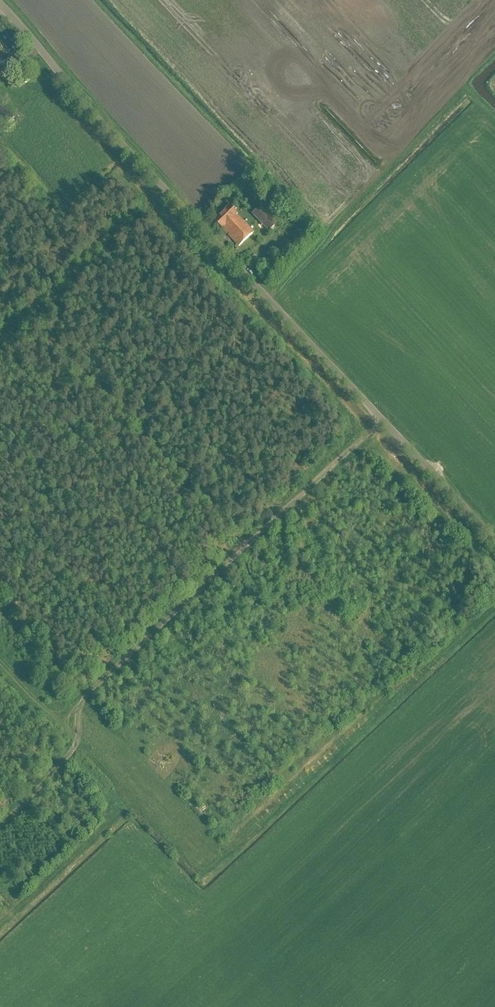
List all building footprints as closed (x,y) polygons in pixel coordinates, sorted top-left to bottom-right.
[(2,130),(14,118),(0,105),(0,128),(2,130)] [(269,232),(278,224),(261,206),(252,215),(269,232)] [(239,248),(254,233),(237,216),(238,215),(230,207),(214,222),(222,231),(222,230),(239,248)]
